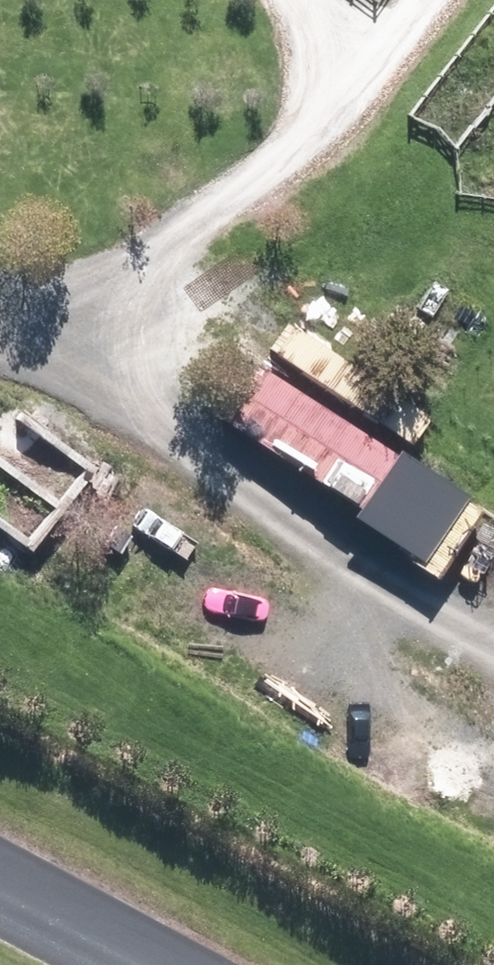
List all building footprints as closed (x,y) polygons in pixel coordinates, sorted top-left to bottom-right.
[(263,359),(230,411),(363,493),(395,441),(263,359)]
